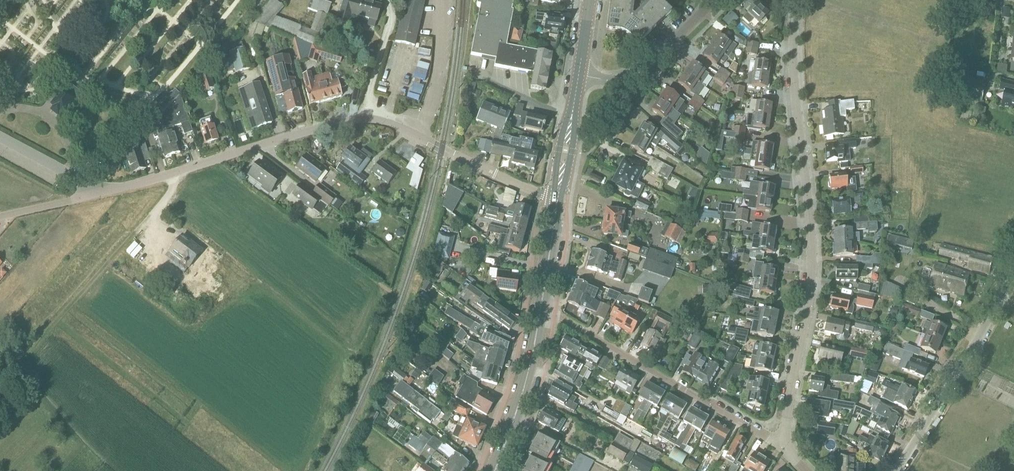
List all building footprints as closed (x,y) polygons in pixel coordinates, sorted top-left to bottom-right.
[(251,21),(252,23),(265,27),(270,29),(305,41),(312,44),(316,45),(331,5),(331,4),(321,0),(310,0),(307,9),(318,12),(311,30),(277,18),(275,17),(283,8),(282,7),(285,4),(281,0),(276,0),(275,1),(275,0),(271,0),(260,11),(251,21)] [(341,8),(337,23),(347,26),(351,15),(370,20),(369,24),(375,26),(381,6),(360,0),(343,0),(341,8)] [(395,42),(415,46),(425,0),(404,0),(395,42)] [(542,53),(506,46),(513,10),(511,10),(513,0),(477,0),(476,5),(480,5),(471,55),(496,59),(494,67),(534,74),(531,88),(543,90),(546,88),(546,87),(547,87),(549,76),(548,76),(550,69),(552,58),(552,54),(542,53)] [(522,7),(537,9),(539,0),(547,2),(560,4),(560,0),(523,0),(522,7)] [(608,29),(619,30),(622,32),(622,33),(626,36),(627,34),(630,36),(638,44),(669,13),(670,14),(671,13),(657,0),(612,0),(608,29)] [(749,3),(753,7),(743,17),(749,23),(754,18),(759,23),(760,22),(762,23),(766,19),(765,17),(769,13),(763,8),(766,5),(761,0),(752,0),(749,3)] [(1003,8),(1002,15),(1010,16),(1011,8),(1003,8)] [(735,15),(731,12),(722,21),(726,24),(735,15)] [(565,17),(537,13),(536,21),(545,23),(544,30),(550,31),(549,36),(558,37),(558,32),(562,33),(563,31),(564,31),(565,25),(564,24),(565,17)] [(520,43),(523,30),(514,28),(511,41),(520,43)] [(747,43),(744,41),(745,40),(736,33),(732,39),(742,46),(746,49),(746,48),(747,47),(747,43)] [(718,35),(711,45),(728,57),(723,54),(730,44),(718,35)] [(312,44),(307,60),(318,62),(320,57),(330,60),(332,52),(316,46),(316,45),(312,44)] [(705,49),(703,52),(703,54),(704,55),(716,64),(720,59),(724,62),(728,57),(711,45),(708,50),(707,49),(705,49)] [(244,49),(229,53),(232,62),(229,63),(231,70),(234,69),(235,72),(250,68),(244,49)] [(275,59),(266,62),(279,112),(287,110),(288,112),(302,109),(294,79),(286,81),(282,68),(291,66),(288,56),(280,58),(279,56),(275,57),(275,59)] [(755,57),(753,74),(768,76),(769,71),(772,71),(773,66),(770,65),(770,64),(768,63),(768,59),(755,57)] [(686,73),(702,84),(709,74),(692,63),(686,73)] [(731,75),(721,68),(718,72),(728,79),(730,81),(732,76),(730,76),(731,75)] [(728,79),(718,72),(714,77),(724,84),(728,79)] [(343,79),(337,80),(331,82),(329,74),(327,74),(311,78),(310,73),(302,75),(310,105),(341,96),(339,88),(345,87),(343,79)] [(702,84),(686,73),(678,83),(695,95),(691,100),(701,107),(705,102),(698,97),(705,86),(702,85),(702,84)] [(768,76),(753,74),(751,86),(767,88),(768,76)] [(210,76),(199,79),(203,92),(214,88),(210,76)] [(970,82),(966,98),(982,102),(985,85),(986,83),(970,80),(970,82)] [(1013,107),(1013,83),(1003,81),(1001,88),(1007,89),(1003,105),(1013,107)] [(476,84),(469,82),(466,93),(474,95),(476,84)] [(61,111),(63,114),(80,92),(68,83),(51,104),(54,106),(51,110),(58,115),(61,111)] [(259,84),(239,90),(252,129),(257,127),(257,128),(271,123),(259,84)] [(153,105),(142,116),(149,124),(160,113),(162,111),(163,112),(180,94),(175,89),(155,108),(153,105)] [(666,90),(659,100),(671,109),(676,113),(684,102),(679,99),(666,90)] [(164,128),(173,154),(180,151),(174,132),(175,132),(173,127),(181,124),(184,134),(192,131),(180,94),(163,112),(164,112),(160,115),(163,129),(164,128)] [(659,100),(652,110),(661,116),(663,118),(659,124),(677,140),(683,134),(673,126),(681,115),(676,113),(671,109),(659,100)] [(701,107),(691,100),(688,105),(698,112),(701,107)] [(751,100),(750,110),(745,110),(744,113),(770,117),(772,105),(758,103),(758,101),(751,100)] [(828,103),(829,109),(825,109),(826,124),(823,124),(824,136),(844,133),(842,117),(846,117),(845,111),(854,110),(853,101),(840,102),(840,101),(828,103)] [(499,142),(510,113),(483,102),(476,120),(497,128),(494,136),(492,141),(493,141),(499,142)] [(528,116),(528,113),(522,112),(524,105),(518,104),(514,115),(521,117),(521,120),(527,121),(525,128),(543,132),(546,120),(528,116)] [(761,129),(768,130),(770,117),(744,113),(744,114),(748,114),(746,126),(748,127),(747,129),(760,131),(761,129)] [(163,129),(160,115),(150,124),(155,138),(158,137),(160,143),(157,143),(159,149),(161,148),(164,157),(173,154),(164,128),(163,129)] [(205,143),(206,144),(218,140),(211,118),(198,122),(203,137),(200,138),(202,144),(205,143)] [(656,146),(661,139),(658,135),(655,133),(656,131),(644,124),(637,135),(650,143),(656,146)] [(675,155),(682,147),(663,129),(658,135),(661,139),(667,144),(666,146),(675,155)] [(126,155),(132,173),(146,168),(142,157),(149,155),(147,149),(142,134),(138,139),(141,150),(126,155)] [(650,143),(637,135),(631,147),(643,154),(650,143)] [(499,142),(512,145),(541,152),(533,150),(535,142),(518,138),(518,139),(511,137),(510,144),(499,142)] [(480,138),(477,151),(488,153),(511,158),(509,169),(513,170),(514,164),(518,165),(519,167),(522,168),(524,167),(527,167),(527,169),(530,170),(532,168),(534,169),(537,159),(539,159),(541,152),(512,145),(499,142),(493,141),(492,141),(480,138)] [(836,141),(836,148),(825,149),(826,155),(825,155),(825,161),(827,161),(836,160),(837,163),(850,161),(849,149),(855,149),(855,140),(836,141)] [(744,154),(744,155),(771,159),(773,147),(758,145),(758,143),(753,142),(751,155),(744,154)] [(346,160),(338,170),(349,178),(361,187),(367,178),(361,174),(366,167),(371,161),(352,147),(343,159),(346,160)] [(149,155),(150,158),(156,157),(154,152),(153,152),(152,148),(147,149),(149,155)] [(296,167),(315,181),(325,168),(306,154),(296,167)] [(744,155),(743,160),(755,162),(754,171),(762,172),(763,170),(769,171),(771,159),(744,155)] [(652,157),(649,163),(662,169),(665,164),(652,157)] [(397,173),(381,161),(373,172),(389,184),(397,173)] [(639,183),(642,176),(644,177),(647,172),(638,168),(638,167),(629,162),(628,164),(624,161),(622,164),(620,164),(618,169),(619,170),(618,173),(639,183)] [(259,163),(250,175),(263,185),(262,187),(269,193),(280,178),(259,163)] [(410,163),(406,169),(413,174),(411,180),(419,185),(423,171),(418,168),(410,163)] [(662,169),(649,163),(646,168),(668,179),(673,168),(665,164),(662,169)] [(590,176),(593,171),(587,168),(585,174),(590,176)] [(639,183),(618,173),(617,174),(615,174),(613,179),(614,181),(613,183),(617,185),(617,186),(625,191),(624,193),(624,195),(628,197),(630,197),(631,196),(636,199),(632,205),(647,212),(650,205),(638,199),(644,186),(639,183)] [(830,189),(847,187),(848,190),(855,190),(853,178),(848,178),(848,173),(829,176),(830,182),(828,183),(829,187),(830,187),(830,189)] [(761,184),(751,182),(749,191),(743,190),(742,196),(758,198),(773,200),(774,188),(761,186),(761,184)] [(314,195),(314,196),(300,185),(293,195),(313,210),(321,200),(314,195)] [(329,207),(330,206),(337,211),(342,204),(336,199),(336,197),(321,186),(314,195),(321,200),(329,207)] [(833,213),(850,211),(849,204),(860,203),(859,198),(862,197),(862,192),(853,193),(853,198),(832,201),(832,207),(832,208),(832,211),(833,212),(833,213)] [(773,200),(758,198),(756,210),(771,212),(773,200)] [(528,222),(531,209),(513,204),(512,211),(515,212),(514,218),(528,222)] [(731,214),(732,206),(719,204),(718,212),(731,214)] [(487,205),(486,211),(503,216),(505,210),(487,205)] [(603,221),(623,224),(624,217),(630,218),(630,213),(606,209),(605,214),(604,214),(603,221)] [(503,216),(486,211),(484,217),(502,221),(503,216)] [(514,218),(510,231),(489,225),(489,223),(477,220),(475,224),(474,230),(479,231),(478,233),(482,234),(481,236),(485,239),(487,232),(502,236),(503,235),(523,239),(528,222),(514,218)] [(623,224),(603,221),(602,228),(603,228),(602,233),(627,237),(628,232),(622,231),(623,224)] [(685,232),(680,229),(668,223),(661,236),(680,245),(686,233),(685,232)] [(744,232),(743,237),(774,241),(776,229),(762,227),(762,225),(752,223),(751,233),(744,232)] [(835,244),(852,243),(859,243),(859,234),(852,234),(852,230),(834,231),(835,244)] [(438,233),(432,256),(436,257),(447,260),(449,260),(455,237),(438,233)] [(708,242),(718,243),(718,233),(708,233),(705,236),(705,240),(708,242)] [(503,235),(502,236),(500,243),(501,243),(500,247),(506,248),(520,252),(523,239),(503,235)] [(913,250),(915,242),(888,235),(886,243),(913,250)] [(182,236),(169,253),(184,264),(184,265),(185,266),(186,266),(189,268),(202,252),(182,236)] [(774,241),(743,237),(748,238),(747,243),(752,244),(751,252),(764,254),(764,252),(772,253),(775,253),(776,247),(773,246),(774,241)] [(638,255),(641,248),(629,243),(626,251),(638,255)] [(852,243),(835,244),(835,257),(853,256),(852,243)] [(993,258),(972,253),(942,244),(939,253),(969,262),(968,268),(988,274),(993,258)] [(667,267),(672,268),(674,269),(675,269),(678,259),(649,248),(645,259),(646,259),(648,260),(654,262),(666,266),(667,267)] [(618,263),(611,261),(612,258),(607,256),(592,251),(587,269),(602,273),(607,274),(608,272),(615,274),(613,280),(621,282),(627,262),(619,260),(618,263)] [(628,258),(638,262),(640,256),(630,253),(628,258)] [(646,259),(642,270),(650,273),(654,262),(648,260),(646,259)] [(755,263),(753,278),(755,279),(776,282),(777,270),(762,268),(763,264),(755,263)] [(955,268),(937,263),(930,285),(964,295),(970,272),(955,268)] [(836,281),(856,281),(856,271),(866,272),(866,269),(870,269),(871,265),(858,264),(858,267),(836,267),(836,281)] [(672,268),(667,267),(663,278),(670,280),(674,269),(672,268)] [(507,271),(490,268),(489,275),(492,275),(491,280),(497,280),(496,289),(516,292),(518,278),(507,277),(507,271)] [(473,285),(474,286),(476,282),(469,277),(466,280),(473,285)] [(755,279),(753,291),(774,294),(776,282),(755,279)] [(207,280),(200,289),(211,298),(218,289),(207,280)] [(474,286),(473,285),(472,285),(466,280),(452,299),(459,303),(459,304),(472,313),(498,332),(502,326),(509,331),(509,332),(517,321),(516,321),(504,312),(506,309),(474,286)] [(883,281),(880,298),(894,301),(894,299),(914,306),(918,297),(905,291),(892,284),(883,281)] [(576,282),(571,292),(591,300),(591,299),(594,300),(596,295),(600,297),(601,293),(588,288),(589,287),(576,282)] [(858,292),(875,295),(876,295),(876,291),(870,290),(870,287),(858,284),(857,291),(859,291),(858,292)] [(703,286),(703,294),(712,294),(712,285),(703,286)] [(738,296),(749,300),(752,289),(735,285),(733,295),(738,296)] [(649,304),(653,293),(642,289),(638,300),(649,304)] [(620,295),(620,294),(609,290),(606,297),(616,302),(617,301),(620,295)] [(587,309),(589,304),(597,307),(593,316),(604,320),(610,307),(594,300),(591,299),(591,300),(571,292),(567,302),(580,307),(581,307),(587,309)] [(836,310),(839,309),(847,310),(846,312),(853,314),(854,307),(853,305),(853,304),(856,304),(856,306),(872,309),(875,295),(858,292),(857,300),(850,298),(849,297),(841,296),(841,297),(833,295),(832,301),(830,302),(830,305),(831,306),(831,307),(832,310),(836,310)] [(617,301),(632,311),(638,300),(627,296),(627,298),(620,295),(617,301)] [(749,300),(738,296),(736,303),(753,308),(755,301),(749,300)] [(631,313),(621,307),(617,304),(610,316),(614,319),(612,322),(622,328),(631,313)] [(707,310),(714,313),(717,307),(710,304),(707,310)] [(903,304),(901,311),(912,315),(915,308),(903,304)] [(505,354),(506,354),(510,340),(498,332),(496,331),(494,334),(487,330),(490,326),(483,322),(480,327),(449,308),(445,314),(471,330),(470,332),(480,338),(479,341),(491,346),(493,347),(492,351),(505,354)] [(747,314),(746,319),(753,321),(759,322),(775,325),(778,312),(762,309),(754,308),(753,315),(747,314)] [(648,318),(653,321),(658,313),(653,310),(648,318)] [(920,310),(918,317),(932,322),(934,316),(920,310)] [(640,319),(631,313),(622,328),(624,329),(625,331),(628,333),(630,332),(632,333),(640,319)] [(641,346),(652,352),(656,345),(661,348),(666,340),(660,337),(662,332),(665,334),(667,330),(672,322),(659,314),(654,323),(655,324),(650,332),(649,331),(641,346)] [(828,320),(825,332),(837,335),(837,337),(839,338),(840,340),(842,340),(844,340),(846,339),(847,337),(848,333),(848,331),(849,325),(828,320)] [(753,321),(751,333),(757,334),(757,335),(773,338),(773,337),(775,325),(759,322),(753,321)] [(856,321),(854,329),(872,333),(874,325),(856,321)] [(945,329),(930,323),(925,321),(922,328),(923,329),(922,333),(926,335),(925,335),(940,341),(945,329)] [(735,335),(747,338),(748,331),(736,329),(729,328),(728,334),(735,335)] [(687,346),(695,350),(701,338),(694,334),(687,346)] [(747,338),(735,335),(733,341),(746,344),(747,338)] [(940,341),(925,335),(920,347),(935,353),(940,341)] [(593,370),(598,363),(601,356),(565,336),(559,347),(584,361),(582,364),(593,370)] [(442,337),(438,342),(441,345),(437,352),(449,361),(453,355),(450,353),(455,347),(442,337)] [(479,364),(501,370),(506,354),(505,354),(492,351),(490,350),(481,347),(480,346),(469,342),(467,347),(475,355),(474,360),(479,364)] [(754,344),(751,357),(752,357),(773,361),(775,349),(755,345),(754,344)] [(886,344),(883,353),(900,360),(904,351),(886,344)] [(900,349),(918,356),(920,350),(906,344),(905,346),(902,344),(900,349)] [(723,360),(731,365),(739,350),(731,345),(723,360)] [(820,356),(819,361),(840,366),(843,351),(837,350),(838,349),(822,346),(821,351),(819,352),(819,355),(820,356)] [(852,349),(851,356),(868,360),(869,352),(852,349)] [(704,372),(708,365),(704,363),(703,364),(699,362),(701,357),(694,353),(692,357),(687,354),(682,363),(686,366),(683,372),(693,378),(694,377),(695,375),(696,376),(698,373),(699,374),(701,370),(704,372)] [(582,364),(581,365),(565,356),(563,360),(564,360),(560,367),(582,379),(588,370),(591,372),(593,370),(582,364)] [(603,370),(609,373),(611,370),(606,368),(610,361),(601,356),(598,363),(593,370),(595,369),(596,366),(603,370)] [(751,357),(749,369),(750,369),(755,370),(770,373),(771,372),(773,372),(774,366),(772,366),(773,361),(752,357),(751,357)] [(902,368),(924,377),(928,366),(911,359),(909,363),(905,361),(902,368)] [(499,379),(501,370),(479,364),(474,360),(471,368),(477,370),(476,372),(483,374),(482,380),(497,385),(499,379)] [(695,375),(694,377),(704,383),(704,382),(709,385),(719,367),(710,362),(708,365),(704,372),(701,370),(699,374),(698,373),(696,376),(695,375)] [(415,363),(412,366),(416,369),(421,373),(422,374),(425,370),(415,363)] [(729,369),(741,372),(743,366),(732,364),(729,369)] [(582,379),(560,367),(558,372),(556,371),(554,375),(579,389),(582,384),(580,383),(582,379)] [(438,384),(443,376),(434,368),(428,376),(438,384)] [(401,380),(402,381),(405,384),(409,379),(406,377),(407,376),(397,369),(393,374),(401,380)] [(411,376),(417,379),(419,376),(421,373),(416,369),(414,372),(411,376)] [(622,369),(616,380),(628,387),(625,392),(631,395),(633,393),(635,394),(636,391),(633,389),(639,378),(622,369)] [(729,369),(726,375),(725,377),(731,380),(731,379),(731,376),(740,378),(741,372),(729,369)] [(600,376),(614,384),(615,382),(613,381),(615,377),(609,373),(603,370),(600,376)] [(477,383),(467,377),(464,374),(459,383),(462,385),(456,397),(486,415),(496,398),(477,387),(477,383)] [(861,386),(863,378),(854,377),(831,374),(830,381),(861,386)] [(731,380),(725,377),(720,387),(729,393),(732,387),(728,385),(731,380)] [(409,387),(414,380),(410,378),(409,379),(405,384),(409,387)] [(746,390),(766,394),(768,395),(769,387),(767,387),(768,382),(750,378),(749,384),(748,383),(746,390)] [(830,387),(827,387),(828,381),(811,378),(809,390),(818,392),(817,397),(837,400),(838,393),(829,391),(830,387)] [(883,380),(881,385),(887,388),(890,390),(892,391),(911,401),(916,392),(916,391),(912,389),(902,384),(900,388),(895,385),(894,386),(889,384),(889,383),(883,380)] [(440,411),(413,390),(409,387),(405,384),(402,381),(394,391),(413,406),(411,408),(430,423),(433,419),(433,420),(440,411)] [(867,395),(872,384),(864,381),(858,391),(867,395)] [(389,386),(384,382),(380,388),(385,392),(389,386)] [(567,401),(573,404),(576,399),(570,395),(572,391),(555,382),(551,389),(569,399),(567,401)] [(640,407),(631,422),(635,424),(656,388),(647,383),(639,397),(644,400),(640,407)] [(656,388),(635,424),(636,424),(639,418),(643,420),(647,412),(651,404),(656,407),(664,393),(656,388)] [(887,388),(882,398),(892,403),(893,402),(907,410),(911,401),(892,391),(890,390),(887,388)] [(569,399),(551,389),(547,396),(564,406),(563,406),(573,411),(576,406),(573,404),(567,401),(569,399)] [(766,394),(746,390),(743,390),(742,396),(749,397),(747,406),(753,409),(755,406),(763,407),(766,394)] [(669,396),(661,410),(659,414),(660,419),(656,429),(660,431),(665,422),(678,401),(669,396)] [(826,404),(824,404),(808,401),(806,414),(811,415),(811,417),(817,418),(818,416),(822,416),(822,417),(828,418),(829,409),(831,410),(831,408),(853,411),(855,404),(837,401),(837,400),(817,397),(817,398),(827,399),(826,404)] [(870,397),(867,403),(873,407),(870,413),(894,426),(895,426),(896,423),(898,424),(901,419),(899,418),(899,417),(893,414),(895,410),(889,406),(870,397)] [(484,428),(466,420),(468,417),(465,416),(468,409),(455,402),(449,399),(447,403),(453,406),(451,410),(462,414),(460,418),(457,425),(463,428),(462,429),(473,433),(472,435),(480,439),(484,428)] [(621,415),(626,404),(617,399),(611,410),(621,415)] [(665,422),(660,431),(657,436),(662,439),(671,425),(670,424),(674,417),(678,419),(686,406),(678,401),(665,422)] [(632,408),(626,404),(621,415),(622,415),(621,416),(626,418),(632,408)] [(621,415),(611,410),(605,406),(601,413),(618,423),(621,416),(622,415),(621,415)] [(855,406),(851,420),(856,422),(859,416),(870,421),(872,422),(877,424),(875,427),(876,428),(890,435),(895,426),(894,426),(870,413),(866,411),(855,406)] [(687,425),(683,432),(681,433),(674,445),(679,448),(687,435),(699,413),(690,408),(682,422),(687,425)] [(545,409),(542,415),(541,416),(539,418),(540,419),(539,421),(558,432),(565,420),(545,409)] [(372,411),(366,422),(372,426),(379,414),(372,411)] [(699,413),(687,435),(679,448),(681,446),(684,448),(691,437),(695,429),(700,432),(708,418),(699,413)] [(848,431),(846,434),(852,437),(859,424),(856,422),(851,420),(847,431),(848,431)] [(712,421),(703,436),(701,441),(707,445),(705,448),(708,449),(721,426),(712,421)] [(819,423),(817,435),(826,436),(827,432),(833,433),(834,425),(819,423)] [(457,425),(455,429),(452,435),(460,439),(459,439),(476,447),(480,439),(472,435),(473,433),(462,429),(463,428),(457,425)] [(708,449),(707,450),(716,455),(731,431),(721,426),(708,449)] [(845,437),(847,428),(840,426),(838,435),(845,437)] [(540,431),(528,453),(531,455),(522,470),(545,470),(549,464),(546,462),(558,441),(540,431)] [(431,441),(433,438),(424,432),(418,439),(435,452),(435,451),(440,455),(440,456),(460,470),(464,470),(469,464),(454,453),(447,448),(444,451),(431,441)] [(412,439),(408,445),(416,451),(420,454),(423,450),(426,452),(432,456),(435,452),(418,439),(411,434),(409,437),(412,439)] [(628,450),(633,442),(619,434),(614,442),(628,450)] [(860,436),(858,441),(860,442),(885,454),(889,445),(881,441),(876,438),(870,435),(868,440),(860,436)] [(724,459),(732,464),(728,470),(737,470),(741,464),(737,462),(741,454),(739,453),(745,441),(743,440),(743,438),(741,437),(739,438),(737,437),(724,459)] [(614,442),(614,443),(608,453),(623,462),(629,451),(628,450),(614,442)] [(676,449),(663,442),(658,451),(671,459),(676,449)] [(860,442),(857,448),(861,450),(859,453),(881,463),(885,454),(860,442)] [(855,464),(855,451),(849,451),(849,456),(838,455),(837,466),(836,466),(834,467),(834,470),(835,470),(864,470),(864,464),(855,464)] [(762,456),(758,454),(758,455),(753,452),(742,470),(753,470),(762,456)] [(583,463),(586,458),(579,454),(576,459),(583,463)] [(440,456),(436,460),(439,462),(438,463),(443,467),(440,470),(441,470),(460,470),(440,456)] [(630,465),(639,470),(643,462),(644,461),(635,456),(630,465)] [(753,470),(764,470),(770,462),(766,460),(767,459),(762,456),(753,470)] [(583,463),(576,459),(573,465),(581,469),(583,463)] [(685,466),(693,470),(694,470),(697,466),(688,461),(685,466)]
